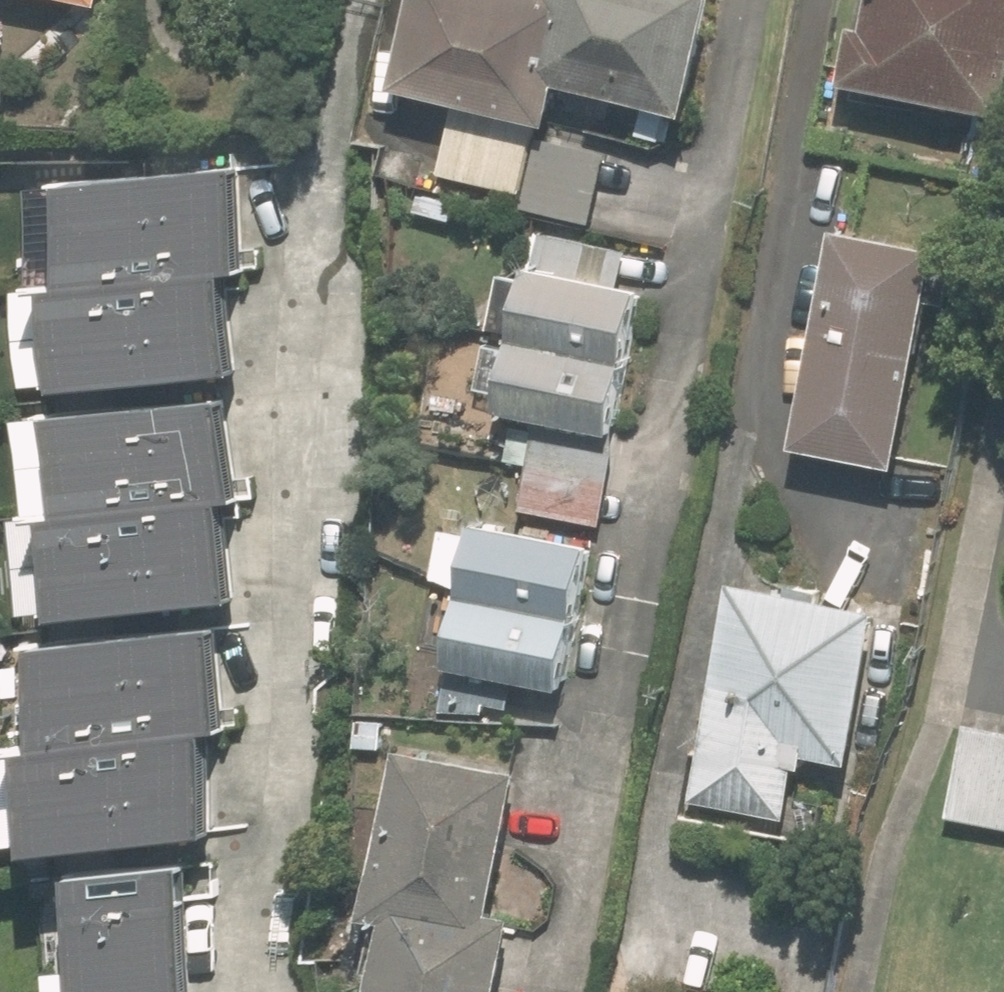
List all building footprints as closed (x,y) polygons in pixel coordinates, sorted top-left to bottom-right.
[(400,85),(561,126),(571,83),(701,116),(731,0),(422,0),(400,85)] [(853,77),(1003,103),(1003,0),(867,0),(853,77)] [(542,134),(455,114),(441,173),(528,194),(542,134)] [(543,137),(527,206),(594,222),(610,153),(543,137)] [(439,153),(385,139),(375,176),(429,191),(439,153)] [(40,284),(47,376),(225,362),(217,269),(247,267),(238,159),(48,174),(57,283),(40,284)] [(910,462),(949,242),(840,223),(801,443),(910,462)] [(522,509),(602,522),(618,429),(627,431),(651,291),(626,286),(633,246),(544,231),(513,412),(538,416),(522,509)] [(28,517),(36,610),(213,596),(206,503),(235,501),(227,393),(36,408),(45,516),(28,517)] [(454,659),(569,680),(597,526),(533,514),(531,526),(480,516),(454,659)] [(858,761),(863,730),(882,733),(891,680),(871,677),(884,603),(731,578),(695,797),(792,813),(800,763),(812,765),(814,754),(858,761)] [(9,754),(17,846),(194,832),(187,739),(216,737),(208,629),(17,644),(26,752),(9,754)] [(967,719),(950,816),(1003,826),(1003,725),(967,719)] [(528,763),(407,738),(372,910),(391,914),(375,991),(507,991),(523,915),(498,910),(528,763)] [(79,991),(197,991),(182,860),(66,873),(79,991)]
